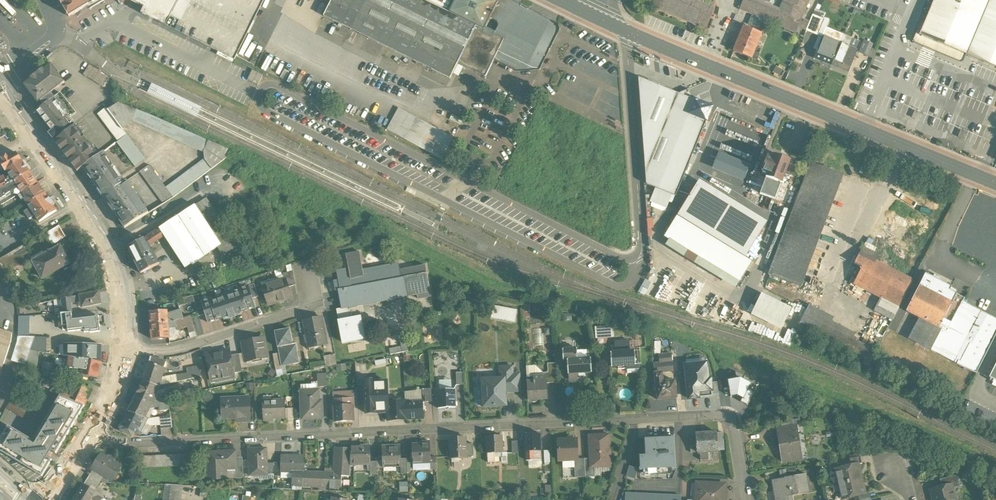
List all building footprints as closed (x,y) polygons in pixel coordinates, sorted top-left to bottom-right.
[(69,17),(89,5),(86,0),(59,0),(69,17)] [(223,5),(214,23),(168,0),(131,0),(151,10),(148,17),(234,60),(263,0),(225,0),(223,5)] [(214,23),(223,5),(225,0),(168,0),(214,23)] [(495,0),(455,0),(449,12),(424,0),(329,0),(331,1),(324,16),(450,79),(458,63),(476,27),(483,30),(483,32),(484,30),(497,4),(498,4),(499,2),(495,0)] [(650,3),(649,3),(649,5),(706,28),(713,11),(686,0),(651,0),(650,3)] [(757,0),(743,0),(739,9),(796,33),(802,18),(801,18),(791,14),(757,0)] [(788,3),(794,6),(791,14),(801,18),(802,18),(809,0),(789,0),(788,3)] [(920,35),(995,67),(995,0),(935,0),(920,35)] [(554,26),(514,7),(507,9),(498,4),(497,4),(484,30),(488,32),(490,30),(495,32),(494,35),(504,40),(495,58),(517,70),(533,68),(533,66),(540,70),(546,57),(557,34),(554,26)] [(3,9),(1,11),(9,19),(11,17),(3,9)] [(813,14),(806,31),(818,35),(825,19),(813,14)] [(760,33),(744,26),(734,51),(749,58),(752,51),(754,52),(758,40),(757,39),(760,33)] [(483,30),(476,27),(458,63),(485,77),(495,58),(504,40),(494,35),(495,32),(490,30),(488,32),(484,30),(483,32),(483,30)] [(826,27),(814,57),(831,65),(835,56),(840,43),(843,35),(826,27)] [(868,45),(862,42),(858,52),(864,55),(868,45)] [(857,50),(840,43),(835,56),(852,63),(857,50)] [(852,63),(835,56),(831,65),(848,71),(852,63)] [(65,82),(51,64),(50,65),(44,69),(43,68),(30,79),(31,80),(24,85),(24,84),(24,85),(30,93),(29,93),(30,93),(35,100),(38,103),(40,101),(37,97),(48,89),(51,92),(56,88),(56,89),(64,82),(64,83),(65,82)] [(94,68),(89,64),(83,74),(88,78),(94,68)] [(105,74),(94,68),(88,78),(98,84),(105,74)] [(252,70),(247,80),(252,83),(257,72),(252,70)] [(257,72),(252,83),(258,85),(263,75),(257,72)] [(105,74),(98,84),(103,87),(110,77),(105,74)] [(688,89),(678,93),(638,77),(646,184),(676,196),(706,121),(689,114),(695,100),(690,99),(690,98),(692,98),(688,89)] [(200,116),(204,106),(154,84),(150,94),(200,116)] [(60,93),(54,97),(51,92),(48,89),(37,97),(40,101),(40,102),(41,101),(44,105),(36,111),(51,131),(48,133),(55,142),(76,125),(67,113),(73,109),(60,93)] [(712,107),(695,100),(689,114),(706,121),(712,107)] [(137,110),(118,103),(107,110),(122,129),(132,120),(133,119),(137,110)] [(893,104),(889,112),(898,116),(901,108),(893,104)] [(106,108),(98,114),(118,141),(126,135),(122,129),(107,110),(107,109),(106,108)] [(444,158),(455,136),(398,108),(387,130),(444,158)] [(208,141),(137,110),(133,119),(132,120),(203,152),(208,141)] [(99,155),(76,125),(55,142),(77,171),(83,167),(99,155)] [(734,137),(736,132),(726,129),(725,135),(734,137)] [(145,160),(126,135),(118,141),(117,142),(135,167),(145,160)] [(228,149),(208,141),(203,152),(204,160),(211,169),(227,158),(224,155),(228,149)] [(747,181),(754,164),(721,151),(714,168),(747,181)] [(99,155),(83,167),(99,191),(121,176),(104,152),(99,155)] [(0,159),(0,163),(6,172),(7,171),(7,170),(22,161),(17,153),(8,158),(6,155),(0,159)] [(789,161),(774,156),(772,160),(767,174),(766,178),(781,184),(789,161)] [(768,158),(762,172),(767,174),(772,160),(768,158)] [(166,188),(173,198),(211,169),(204,160),(166,188)] [(29,171),(22,161),(7,170),(7,171),(12,178),(6,177),(2,180),(5,186),(29,171)] [(812,163),(770,275),(792,284),(834,172),(812,163)] [(166,188),(149,165),(140,172),(163,204),(173,198),(166,188)] [(29,171),(5,186),(0,189),(0,198),(5,195),(4,195),(18,187),(21,192),(22,192),(37,183),(29,171)] [(781,184),(766,178),(760,194),(775,199),(781,184)] [(44,193),(37,183),(22,192),(25,197),(23,198),(27,204),(44,193)] [(148,213),(130,186),(107,202),(125,228),(148,213)] [(762,230),(694,188),(677,215),(745,257),(746,257),(762,230)] [(44,193),(27,204),(30,208),(28,209),(33,217),(35,216),(39,222),(56,211),(44,193)] [(203,218),(214,211),(206,198),(195,205),(203,218)] [(203,218),(195,205),(178,217),(199,249),(204,256),(218,247),(221,245),(203,218)] [(237,246),(214,211),(203,218),(221,245),(218,247),(223,255),(237,246)] [(745,257),(677,215),(665,236),(739,282),(752,261),(746,257),(745,257)] [(178,217),(146,238),(149,245),(164,235),(181,260),(199,249),(178,217)] [(59,225),(45,233),(52,244),(66,236),(59,225)] [(135,243),(128,247),(137,264),(140,262),(154,255),(149,245),(146,238),(135,243)] [(0,258),(0,268),(3,272),(31,255),(25,243),(0,258)] [(60,246),(45,254),(43,251),(31,257),(42,278),(69,263),(64,253),(67,252),(63,245),(60,247),(60,246)] [(863,246),(854,263),(861,267),(866,259),(875,263),(879,255),(863,246)] [(199,249),(181,260),(186,268),(204,256),(199,249)] [(399,263),(363,270),(361,260),(359,252),(346,255),(348,269),(336,271),(338,280),(336,281),(341,309),(350,308),(394,299),(408,297),(404,277),(401,278),(400,270),(399,263)] [(154,255),(140,262),(144,271),(159,263),(154,255)] [(875,263),(866,259),(861,267),(857,277),(854,283),(853,284),(880,298),(899,307),(912,282),(875,263)] [(425,265),(400,270),(401,278),(404,277),(408,297),(417,295),(418,299),(431,296),(425,265)] [(292,270),(283,274),(284,279),(285,279),(288,288),(295,285),(292,270)] [(951,287),(925,274),(906,311),(926,322),(935,326),(934,328),(938,330),(939,328),(957,294),(955,293),(949,290),(951,287)] [(284,279),(263,286),(269,305),(292,298),(288,288),(285,279),(284,279)] [(254,284),(248,286),(252,298),(258,296),(254,284)] [(248,286),(239,289),(240,290),(211,299),(210,298),(201,301),(205,314),(208,323),(223,318),(224,320),(241,314),(240,312),(255,307),(252,298),(248,286)] [(99,292),(80,295),(80,296),(81,301),(82,307),(101,304),(99,292)] [(962,301),(964,298),(957,294),(939,328),(941,330),(931,350),(946,358),(947,356),(958,361),(957,364),(976,373),(995,333),(995,319),(962,301)] [(80,296),(62,299),(63,306),(63,313),(72,313),(71,303),(81,301),(80,296)] [(193,296),(178,300),(179,306),(195,302),(193,296)] [(790,311),(760,296),(752,312),(782,327),(790,311)] [(899,307),(880,298),(873,310),(892,320),(899,307)] [(201,301),(195,303),(199,316),(205,314),(201,301)] [(352,319),(350,308),(341,309),(337,310),(339,321),(352,319)] [(168,311),(151,312),(151,325),(168,324),(184,318),(182,310),(168,315),(168,311)] [(99,316),(72,318),(72,313),(63,313),(61,313),(63,330),(68,330),(68,332),(84,330),(85,333),(100,331),(99,316)] [(29,316),(18,316),(18,336),(29,336),(29,316)] [(184,318),(168,324),(168,329),(176,327),(177,329),(187,327),(189,333),(195,331),(191,316),(184,318)] [(352,319),(339,321),(343,343),(364,339),(360,317),(352,319)] [(322,318),(304,321),(309,348),(327,345),(322,318)] [(935,326),(926,322),(915,342),(931,350),(941,330),(939,328),(938,330),(934,328),(935,326)] [(168,324),(151,325),(152,339),(169,338),(168,329),(168,324)] [(596,327),(596,337),(615,337),(614,326),(596,327)] [(0,329),(0,363),(4,364),(11,342),(12,333),(0,329)] [(296,343),(293,344),(290,329),(275,332),(279,353),(281,364),(282,364),(299,361),(296,343)] [(35,337),(18,336),(17,342),(11,361),(25,365),(35,337)] [(47,337),(35,336),(30,351),(46,353),(47,337)] [(264,338),(243,342),(245,353),(247,362),(267,358),(264,338)] [(616,352),(632,351),(632,342),(615,343),(616,352)] [(101,345),(68,344),(68,357),(84,359),(101,362),(101,345)] [(401,347),(390,349),(391,355),(403,352),(401,347)] [(577,349),(562,349),(563,361),(567,360),(578,359),(577,349)] [(229,350),(206,355),(211,375),(218,374),(219,380),(234,377),(233,373),(230,355),(229,350)] [(616,352),(611,353),(611,366),(618,366),(618,369),(625,369),(625,366),(635,365),(635,363),(634,351),(632,351),(616,352)] [(245,353),(239,354),(241,368),(248,367),(247,362),(245,353)] [(279,353),(273,354),(276,371),(283,369),(282,364),(281,364),(279,353)] [(239,354),(230,355),(233,373),(242,372),(241,368),(239,354)] [(335,354),(324,356),(326,367),(337,365),(335,354)] [(671,355),(658,356),(659,364),(672,362),(671,355)] [(84,359),(70,357),(68,367),(77,369),(82,370),(84,359)] [(167,362),(151,357),(149,363),(164,368),(167,362)] [(578,359),(567,360),(568,374),(578,373),(578,376),(585,376),(585,373),(592,372),(591,358),(578,359)] [(101,362),(84,359),(82,370),(81,373),(98,376),(101,362)] [(659,364),(653,364),(654,374),(661,373),(673,371),(672,362),(659,364)] [(164,368),(149,363),(143,381),(158,386),(161,378),(164,368)] [(556,363),(547,363),(548,372),(547,372),(542,373),(543,376),(545,377),(545,383),(557,383),(556,363)] [(639,363),(635,363),(635,365),(625,366),(626,373),(640,372),(639,363)] [(708,379),(706,363),(685,365),(689,399),(713,396),(712,395),(711,383),(711,379),(708,379)] [(199,366),(186,368),(187,373),(188,379),(201,376),(199,366)] [(505,378),(506,392),(520,391),(519,374),(513,374),(512,367),(500,367),(500,378),(505,378)] [(187,373),(176,375),(177,382),(188,379),(187,373)] [(327,387),(326,374),(317,374),(317,387),(327,387)] [(176,375),(161,378),(158,386),(177,382),(176,375)] [(543,376),(527,377),(528,400),(530,400),(532,402),(536,402),(538,400),(545,399),(546,397),(545,383),(545,377),(543,376)] [(505,378),(500,378),(482,379),(482,388),(474,388),(475,406),(483,405),(483,407),(507,406),(506,392),(505,378)] [(747,406),(757,387),(750,383),(740,378),(727,380),(730,397),(739,396),(743,398),(740,402),(747,406)] [(54,384),(42,379),(39,387),(51,392),(54,384)] [(158,386),(143,381),(135,398),(152,403),(153,400),(154,400),(158,386)] [(656,383),(658,400),(676,398),(674,381),(662,382),(656,383)] [(78,384),(75,383),(71,391),(54,384),(51,392),(60,396),(84,405),(92,390),(88,388),(89,386),(79,382),(78,384)] [(364,383),(366,413),(375,412),(375,409),(387,408),(388,421),(406,420),(406,419),(405,402),(389,403),(388,382),(364,383)] [(183,387),(166,390),(167,397),(182,394),(185,394),(183,387)] [(431,388),(422,389),(423,395),(425,395),(425,402),(432,401),(431,388)] [(318,390),(301,391),(301,403),(302,403),(302,418),(321,417),(321,407),(318,407),(318,390)] [(454,390),(437,391),(438,408),(455,407),(454,390)] [(84,405),(60,396),(45,419),(68,433),(84,405)] [(248,399),(227,400),(227,406),(222,406),(222,419),(240,418),(240,422),(250,422),(248,396),(248,399)] [(154,400),(153,400),(152,403),(153,404),(151,408),(160,406),(161,411),(170,409),(167,397),(154,400)] [(152,403),(135,398),(128,411),(145,418),(151,408),(153,404),(152,403)] [(351,399),(333,400),(334,406),(335,422),(353,421),(352,408),(351,399)] [(285,400),(262,401),(263,421),(273,420),(273,419),(285,419),(285,409),(285,400)] [(423,401),(405,402),(406,419),(424,418),(423,401)] [(570,403),(558,403),(559,415),(571,415),(570,403)] [(293,408),(285,409),(285,419),(287,418),(287,420),(294,419),(293,408)] [(145,418),(128,411),(119,430),(132,437),(134,432),(140,435),(144,427),(148,419),(145,418)] [(171,416),(159,418),(160,425),(161,429),(173,427),(171,416)] [(159,418),(148,419),(144,427),(160,425),(159,418)] [(45,419),(33,440),(27,450),(45,461),(51,452),(56,454),(68,433),(45,419)] [(8,426),(0,440),(0,451),(43,476),(50,463),(45,461),(27,450),(33,440),(8,426)] [(796,426),(777,429),(778,436),(780,436),(797,433),(796,426)] [(716,433),(695,435),(696,440),(697,452),(718,451),(716,433)] [(797,433),(780,436),(783,455),(800,453),(797,433)] [(541,434),(526,434),(526,450),(533,450),(541,449),(541,434)] [(609,435),(589,436),(590,458),(591,467),(594,467),(602,467),(601,461),(607,460),(606,452),(609,452),(609,435)] [(501,436),(487,436),(488,453),(502,452),(501,436)] [(465,437),(449,438),(450,459),(466,458),(466,456),(466,444),(465,437)] [(646,448),(646,451),(646,456),(642,457),(642,456),(641,456),(641,470),(676,470),(674,439),(646,440),(646,448)] [(577,440),(558,440),(559,460),(574,460),(577,460),(577,459),(577,440)] [(420,444),(412,445),(413,463),(430,462),(430,457),(429,442),(420,442),(420,444)] [(392,446),(382,446),(382,465),(392,464),(392,467),(400,467),(401,467),(400,459),(400,448),(392,448),(392,446)] [(369,447),(351,448),(351,449),(350,464),(351,464),(366,464),(369,464),(370,464),(370,462),(369,447)] [(351,449),(334,448),(333,469),(349,470),(351,470),(351,464),(350,464),(351,449)] [(267,450),(249,450),(250,468),(257,468),(257,475),(267,475),(267,463),(267,450)] [(235,452),(208,453),(209,479),(225,479),(224,469),(235,468),(236,468),(236,460),(235,452)] [(191,453),(167,455),(167,466),(191,465),(191,453)] [(783,455),(781,456),(782,462),(801,459),(800,453),(783,455)] [(107,458),(101,455),(93,468),(104,475),(112,480),(121,467),(114,462),(116,459),(110,455),(107,458)] [(167,455),(137,456),(137,467),(167,466),(167,455)] [(303,456),(281,455),(281,463),(281,472),(293,472),(292,486),(297,486),(298,481),(303,482),(303,471),(303,456)] [(860,457),(849,459),(851,466),(858,464),(862,463),(860,457)] [(591,467),(590,458),(584,459),(585,477),(594,477),(594,467),(591,467)] [(584,459),(577,459),(577,460),(574,460),(575,478),(585,477),(584,459)] [(377,462),(370,462),(370,464),(369,464),(369,470),(369,475),(377,474),(377,462)] [(838,484),(862,478),(858,464),(851,466),(835,470),(838,484)] [(627,476),(635,479),(637,469),(629,467),(627,476)] [(104,475),(94,469),(90,474),(101,481),(104,475)] [(333,469),(333,473),(325,473),(324,487),(341,488),(341,476),(348,476),(349,470),(333,469)] [(325,473),(303,471),(303,482),(298,481),(297,486),(324,487),(325,473)] [(101,481),(90,474),(84,484),(94,491),(101,481)] [(784,478),(785,481),(781,481),(781,479),(772,480),(774,491),(775,491),(776,499),(788,499),(788,496),(807,493),(804,474),(784,478)] [(957,475),(939,479),(941,487),(951,485),(951,486),(959,484),(957,475)] [(862,478),(838,484),(842,499),(858,495),(865,493),(862,478)] [(83,484),(76,495),(83,499),(90,499),(91,499),(93,499),(98,493),(94,491),(84,484),(83,484)] [(697,484),(696,499),(724,499),(725,485),(697,484)] [(171,485),(169,499),(180,499),(182,485),(171,485)] [(930,490),(932,496),(934,495),(935,499),(955,499),(951,486),(951,485),(941,487),(930,490)] [(209,487),(201,486),(200,496),(206,497),(209,487)]
